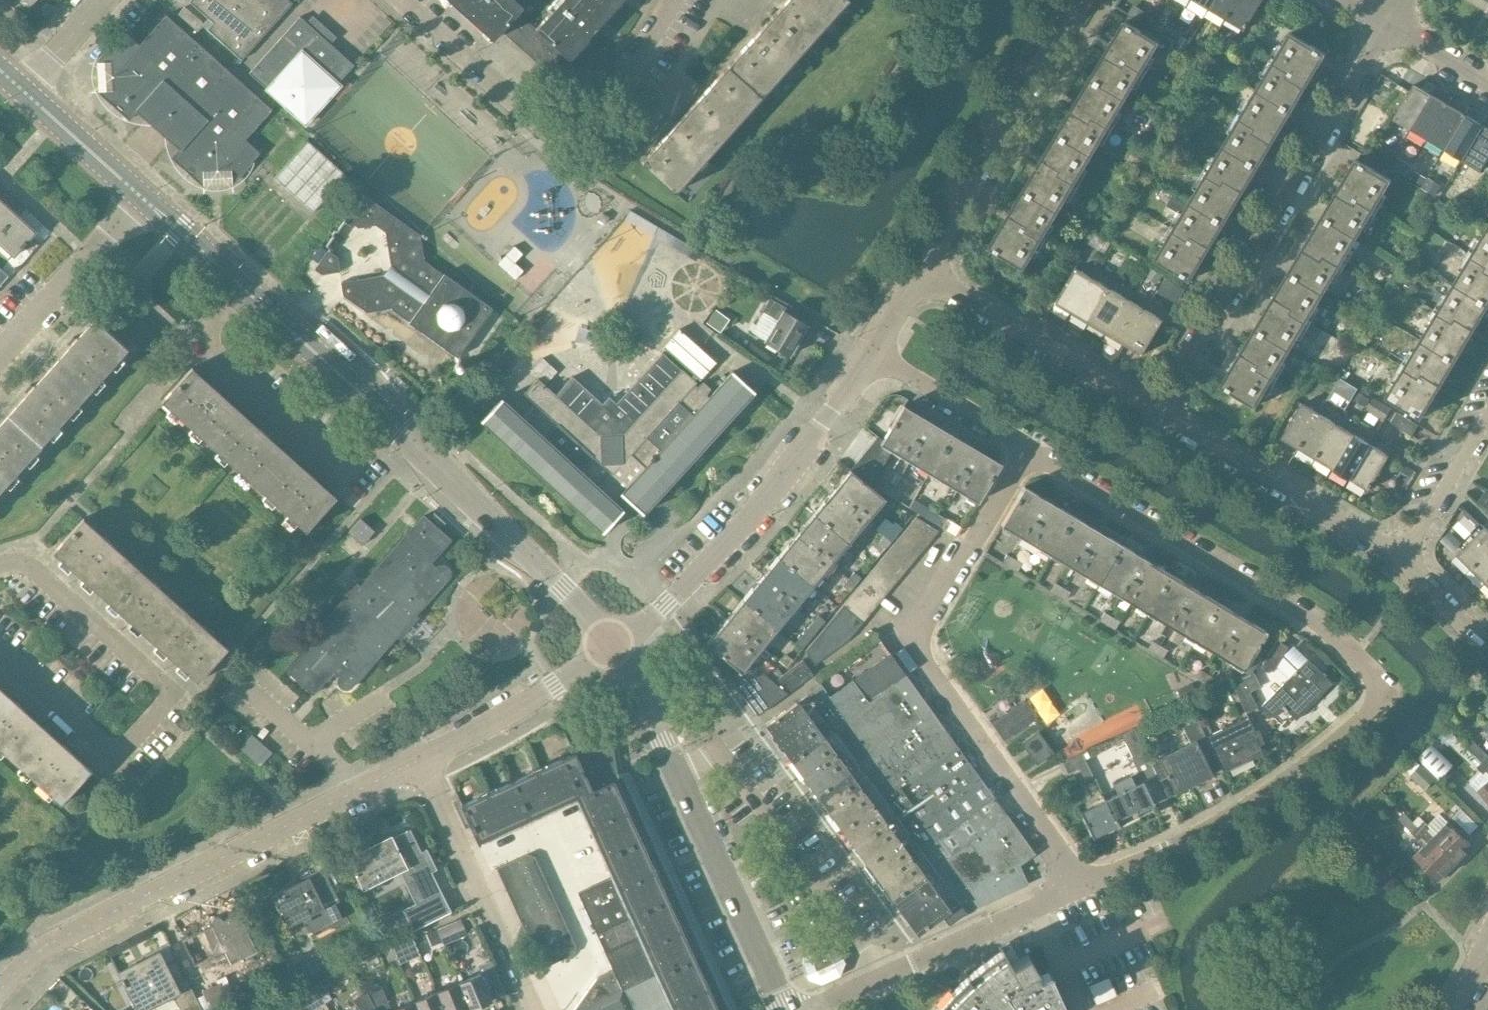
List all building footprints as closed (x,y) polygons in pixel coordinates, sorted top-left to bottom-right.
[(292,3),(289,0),(190,0),(189,1),(213,23),(208,29),(241,59),(292,3)] [(515,0),(449,0),(493,40),(501,31),(518,13),(523,7),(515,0)] [(613,9),(602,0),(562,0),(536,29),(546,37),(555,46),(564,54),(569,58),(613,9)] [(621,0),(602,0),(613,9),(621,0)] [(848,0),(787,0),(772,17),(805,48),(848,0)] [(1216,0),(1195,0),(1211,9),(1216,0)] [(1239,0),(1216,0),(1211,9),(1228,19),(1239,0)] [(1263,0),(1239,0),(1228,19),(1245,29),(1263,0)] [(1142,21),(1147,12),(1134,4),(1129,14),(1142,21)] [(204,24),(184,6),(178,13),(198,31),(204,24)] [(510,40),(527,21),(518,13),(501,31),(510,40)] [(338,83),(354,65),(300,16),(249,73),(306,124),(340,85),(338,83)] [(762,96),(805,48),(772,17),(728,66),(762,96)] [(519,48),(536,29),(527,21),(510,40),(519,48)] [(1126,98),(1160,42),(1126,21),(1092,78),(1126,98)] [(1176,38),(1189,45),(1195,35),(1182,27),(1176,38)] [(529,56),(546,37),(536,29),(519,48),(529,56)] [(1292,109),(1326,53),(1292,33),(1258,89),(1292,109)] [(538,65),(555,46),(546,37),(529,56),(538,65)] [(1199,41),(1193,50),(1201,55),(1207,45),(1199,41)] [(547,73),(564,54),(555,46),(538,65),(547,73)] [(1225,68),(1228,61),(1217,55),(1214,61),(1225,68)] [(719,144),(762,96),(728,66),(685,114),(719,144)] [(1092,154),(1126,98),(1092,78),(1058,134),(1092,154)] [(1411,129),(1432,94),(1415,83),(1394,118),(1411,129)] [(1259,166),(1292,109),(1258,89),(1224,145),(1259,166)] [(1429,139),(1450,104),(1432,94),(1411,129),(1429,139)] [(1446,150),(1467,115),(1450,104),(1429,139),(1446,150)] [(675,193),(719,144),(685,114),(642,162),(675,193)] [(1464,160),(1484,125),(1467,115),(1446,150),(1464,160)] [(1487,159),(1487,127),(1484,125),(1464,160),(1481,170),(1487,159)] [(1059,211),(1092,154),(1058,134),(1025,190),(1059,211)] [(1393,155),(1376,144),(1370,152),(1388,163),(1393,155)] [(1225,222),(1259,166),(1224,145),(1191,201),(1225,222)] [(1358,236),(1391,179),(1357,159),(1323,216),(1358,236)] [(1405,176),(1408,170),(1399,164),(1395,170),(1405,176)] [(1423,184),(1427,177),(1416,171),(1412,178),(1423,184)] [(1423,184),(1422,185),(1435,193),(1440,183),(1428,176),(1427,177),(1423,184)] [(1025,267),(1059,211),(1025,190),(991,247),(1025,267)] [(1463,207),(1469,197),(1461,192),(1455,202),(1463,207)] [(1180,213),(1185,203),(1172,195),(1166,206),(1180,213)] [(492,308),(444,274),(443,275),(424,261),(424,260),(420,235),(366,197),(349,221),(350,221),(348,224),(344,221),(326,246),(330,249),(329,251),(328,251),(315,270),(322,275),(340,272),(337,257),(331,253),(352,223),(359,228),(375,225),(386,232),(391,266),(384,276),(341,283),(343,295),(368,313),(390,310),(391,308),(410,322),(409,323),(458,357),(492,308)] [(16,214),(0,200),(0,233),(16,214)] [(1192,278),(1225,222),(1191,201),(1157,258),(1192,278)] [(605,223),(609,217),(602,213),(599,220),(605,223)] [(35,231),(16,214),(0,233),(0,244),(13,256),(35,231)] [(1324,292),(1358,236),(1323,216),(1290,272),(1324,292)] [(1455,283),(1487,303),(1487,229),(1455,283)] [(515,279),(523,270),(514,262),(523,253),(514,245),(497,263),(515,279)] [(1152,267),(1147,274),(1158,280),(1162,273),(1152,267)] [(1073,313),(1094,278),(1076,268),(1056,302),(1073,313)] [(0,269),(0,285),(8,276),(0,269)] [(1291,349),(1324,292),(1290,272),(1256,328),(1291,349)] [(1166,276),(1159,288),(1177,298),(1184,286),(1166,276)] [(1090,323),(1111,288),(1094,278),(1073,313),(1090,323)] [(1487,306),(1487,303),(1455,283),(1422,339),(1456,360),(1487,306)] [(1108,333),(1129,299),(1111,288),(1090,323),(1108,333)] [(1187,289),(1181,300),(1192,306),(1198,295),(1187,289)] [(789,356),(808,324),(784,310),(786,307),(770,297),(762,310),(778,320),(765,341),(789,356)] [(1125,344),(1146,309),(1129,299),(1108,333),(1125,344)] [(1143,354),(1163,319),(1146,309),(1125,344),(1143,354)] [(1368,345),(1383,318),(1377,314),(1361,341),(1368,345)] [(84,397),(128,349),(94,318),(75,340),(73,337),(67,344),(69,346),(51,366),(84,397)] [(1257,405),(1291,349),(1256,328),(1223,385),(1257,405)] [(501,398),(481,421),(603,532),(623,510),(614,502),(621,494),(643,514),(750,395),(754,391),(733,371),(709,397),(706,394),(711,387),(704,381),(698,386),(695,383),(697,381),(700,384),(717,365),(680,333),(664,351),(693,377),(691,379),(680,369),(662,353),(658,357),(623,396),(615,405),(604,405),(602,404),(596,398),(590,393),(581,385),(572,376),(555,395),(538,379),(524,393),(540,408),(527,422),(501,398)] [(1422,416),(1456,360),(1422,339),(1388,396),(1422,416)] [(41,445),(84,397),(51,366),(32,387),(30,385),(24,392),(26,394),(8,414),(41,445)] [(240,411),(220,393),(222,390),(215,384),(213,387),(192,367),(162,401),(210,444),(240,411)] [(1359,390),(1354,399),(1366,406),(1371,397),(1359,390)] [(1344,394),(1336,407),(1345,412),(1352,399),(1344,394)] [(1374,397),(1368,409),(1384,418),(1391,407),(1374,397)] [(1299,448),(1320,413),(1302,403),(1282,437),(1299,448)] [(929,473),(952,434),(903,405),(883,440),(880,444),(891,451),(929,473)] [(288,454),(268,436),(270,434),(263,427),(261,429),(240,411),(210,444),(258,488),(288,454)] [(1418,424),(1396,411),(1390,421),(1411,434),(1418,424)] [(1317,458),(1337,424),(1320,413),(1299,448),(1317,458)] [(41,445),(8,414),(0,423),(0,490),(41,445)] [(1334,468),(1355,434),(1337,424),(1317,458),(1334,468)] [(977,501),(1000,463),(952,434),(929,473),(977,501)] [(1351,479),(1372,444),(1355,434),(1334,468),(1351,479)] [(870,487),(891,451),(880,444),(883,440),(877,436),(850,470),(870,487)] [(1369,489),(1389,455),(1372,444),(1351,479),(1369,489)] [(337,497),(316,478),(318,476),(311,470),(309,472),(288,454),(258,488),(307,531),(337,497)] [(884,499),(870,487),(850,470),(813,513),(848,542),(884,499)] [(902,492),(886,483),(881,492),(897,501),(902,492)] [(1050,554),(1073,515),(1024,486),(1001,525),(1050,554)] [(1485,490),(1478,502),(1487,512),(1487,492),(1485,490)] [(941,528),(946,518),(931,509),(925,518),(941,528)] [(812,585),(848,542),(813,513),(778,556),(812,585)] [(1098,583),(1121,544),(1073,515),(1050,554),(1098,583)] [(353,687),(449,580),(448,580),(450,577),(450,575),(450,574),(450,572),(449,570),(448,568),(447,567),(445,566),(443,566),(441,566),(440,566),(438,567),(435,568),(429,563),(449,540),(423,516),(358,588),(356,586),(317,629),(319,631),(286,669),(313,694),(334,670),(340,675),(338,678),(338,679),(338,681),(338,683),(339,685),(340,686),(341,687),(343,688),(345,689),(347,689),(348,689),(350,688),(352,686),(353,687)] [(938,531),(915,517),(908,526),(928,543),(938,531)] [(132,561),(84,518),(53,552),(101,595),(132,561)] [(363,545),(375,531),(361,519),(349,533),(363,545)] [(928,543),(908,526),(900,535),(920,551),(928,543)] [(1487,553),(1487,528),(1486,526),(1457,555),(1472,569),(1487,553)] [(886,550),(897,536),(889,529),(878,543),(886,550)] [(920,551),(900,535),(893,544),(913,560),(920,551)] [(913,560),(893,544),(886,553),(906,569),(913,560)] [(1146,611),(1169,573),(1121,544),(1098,583),(1146,611)] [(906,569),(886,553),(879,562),(899,578),(906,569)] [(1487,580),(1487,553),(1472,569),(1486,583),(1487,580)] [(1021,563),(1006,554),(1002,562),(1017,571),(1021,563)] [(776,628),(812,585),(778,556),(742,599),(776,628)] [(180,605),(132,561),(101,595),(150,638),(180,605)] [(899,578),(879,562),(872,570),(892,586),(899,578)] [(892,586),(872,570),(864,579),(884,595),(892,586)] [(1194,640),(1217,601),(1169,573),(1146,611),(1194,640)] [(850,592),(862,578),(857,574),(846,588),(850,592)] [(884,595),(864,579),(857,588),(877,604),(884,595)] [(1069,592),(1055,583),(1050,591),(1065,599),(1069,592)] [(877,604),(857,588),(850,596),(870,613),(877,604)] [(870,613),(850,596),(843,605),(863,622),(870,613)] [(739,671),(748,661),(776,628),(742,599),(705,642),(735,668),(739,671)] [(1266,630),(1217,601),(1194,640),(1243,669),(1266,630)] [(228,648),(180,605),(150,638),(198,681),(228,648)] [(848,640),(862,622),(863,622),(843,605),(804,653),(812,665),(848,640)] [(1119,621),(1104,612),(1099,620),(1114,629),(1119,621)] [(818,614),(808,626),(816,632),(825,619),(818,614)] [(1331,682),(1306,658),(1296,669),(1282,655),(1287,646),(1276,640),(1262,662),(1273,669),(1275,666),(1287,678),(1260,705),(1272,717),(1281,708),(1285,711),(1286,710),(1295,719),(1331,682)] [(1167,650),(1152,641),(1147,649),(1162,657),(1167,650)] [(1005,814),(955,745),(956,745),(888,652),(877,660),(851,680),(829,697),(820,685),(765,725),(917,933),(942,915),(948,925),(966,912),(1027,883),(1018,866),(1035,854),(1006,814),(1005,814)] [(787,668),(793,661),(785,655),(779,662),(787,668)] [(765,676),(748,661),(739,671),(735,668),(729,675),(732,680),(757,714),(786,693),(811,675),(800,660),(783,673),(778,666),(765,676)] [(1215,679),(1200,670),(1195,677),(1210,686),(1215,679)] [(1255,706),(1241,676),(1229,681),(1244,712),(1255,706)] [(1191,683),(1178,689),(1183,700),(1196,693),(1191,683)] [(22,708),(24,705),(17,699),(15,702),(0,688),(0,749),(13,760),(43,726),(22,708)] [(1023,700),(991,722),(1003,740),(1036,718),(1023,700)] [(1262,752),(1256,740),(1262,737),(1258,729),(1254,731),(1247,716),(1205,736),(1222,771),(1262,752)] [(1146,724),(1134,730),(1139,740),(1151,734),(1146,724)] [(91,769),(70,751),(72,748),(65,742),(63,744),(43,726),(13,760),(61,803),(91,769)] [(1141,781),(1155,774),(1132,729),(1120,734),(1132,758),(1130,759),(1137,772),(1113,784),(1114,787),(1101,794),(1117,826),(1119,825),(1118,823),(1153,805),(1141,781)] [(1052,752),(1038,732),(1022,743),(1037,763),(1052,752)] [(272,752),(252,734),(240,747),(260,765),(272,752)] [(1473,739),(1467,745),(1483,761),(1487,766),(1487,754),(1473,739)] [(1210,773),(1194,741),(1159,759),(1175,791),(1210,773)] [(613,780),(618,778),(613,747),(574,753),(461,805),(478,843),(575,798),(611,877),(577,892),(613,969),(596,977),(573,1009),(718,1009),(613,780)] [(1093,778),(1081,754),(1061,764),(1067,775),(1078,769),(1085,782),(1093,778)] [(1483,761),(1477,766),(1484,773),(1487,770),(1487,772),(1487,766),(1483,761)] [(1435,779),(1422,766),(1412,776),(1426,789),(1435,779)] [(1478,791),(1487,801),(1487,781),(1478,791)] [(1117,826),(1101,794),(1100,795),(1103,801),(1080,813),(1093,838),(1117,826)] [(1461,807),(1452,816),(1469,833),(1478,824),(1461,807)] [(1456,863),(1414,822),(1406,813),(1400,819),(1419,838),(1422,835),(1428,841),(1413,856),(1438,881),(1456,863)] [(1473,845),(1448,821),(1434,835),(1428,829),(1430,827),(1419,816),(1414,822),(1456,863),(1473,845)] [(451,911),(431,873),(437,870),(427,849),(421,852),(410,829),(393,838),(391,835),(347,857),(363,890),(400,871),(416,903),(403,909),(413,930),(451,911)] [(500,878),(537,862),(535,857),(527,854),(496,868),(500,878)] [(505,888),(541,872),(537,862),(500,878),(505,888)] [(509,898),(546,882),(541,872),(505,888),(509,898)] [(341,915),(335,904),(339,902),(338,900),(337,898),(335,893),(325,874),(311,881),(309,877),(271,896),(287,928),(302,920),(309,935),(318,931),(317,930),(341,918),(340,916),(341,915)] [(513,908),(550,892),(546,882),(509,898),(513,908)] [(343,889),(335,893),(337,898),(338,900),(347,895),(343,889)] [(518,918),(555,902),(550,892),(513,908),(518,918)] [(522,928),(559,912),(555,902),(518,918),(522,928)] [(527,938),(563,922),(559,912),(522,928),(527,938)] [(256,950),(238,913),(222,920),(222,919),(221,918),(219,917),(218,917),(216,917),(215,917),(213,918),(212,919),(211,921),(211,922),(211,924),(212,925),(181,941),(194,966),(224,951),(230,963),(256,950)] [(466,935),(459,920),(437,930),(443,945),(466,935)] [(531,948),(568,932),(563,922),(527,938),(531,948)] [(440,942),(435,931),(428,934),(433,945),(440,942)] [(535,958),(572,942),(568,932),(531,948),(535,958)] [(417,954),(412,941),(397,947),(403,960),(417,954)] [(540,968),(571,955),(574,947),(572,942),(535,958),(540,968)] [(806,975),(843,958),(841,953),(838,949),(835,946),(830,943),(826,942),(821,942),(816,943),(812,945),(808,948),(805,952),(803,956),(802,961),(803,966),(804,970),(806,975)] [(1042,1009),(1051,1009),(1061,1005),(1063,1008),(1065,1007),(1050,971),(1038,977),(1034,970),(1037,968),(1027,953),(1010,963),(1003,951),(1000,946),(998,947),(999,949),(984,960),(982,958),(980,959),(982,961),(967,973),(965,971),(963,973),(965,975),(951,988),(950,986),(948,988),(950,990),(937,1004),(935,1002),(934,1004),(936,1006),(933,1009),(1042,1009)] [(395,960),(390,948),(383,952),(387,963),(395,960)] [(186,980),(176,985),(159,951),(118,972),(137,1009),(149,1009),(174,997),(181,1009),(202,1009),(196,998),(186,980)] [(301,978),(295,967),(287,971),(292,982),(301,978)] [(208,992),(198,972),(186,978),(186,980),(196,998),(208,992)] [(492,1000),(481,973),(459,982),(470,1009),(492,1000)] [(1116,995),(1108,976),(1087,986),(1095,1004),(1116,995)] [(459,982),(436,991),(444,1009),(467,1009),(470,1009),(459,982)] [(327,993),(320,983),(314,987),(320,997),(327,993)] [(381,984),(369,989),(378,1009),(381,1009),(390,1006),(381,984)] [(320,997),(314,987),(293,1000),(299,1009),(300,1009),(320,997)] [(436,991),(414,1000),(418,1009),(444,1009),(436,991)] [(363,992),(353,1000),(361,1009),(377,1009),(363,992)] [(293,1000),(278,1009),(299,1009),(293,1000)] [(414,1000),(391,1009),(418,1009),(414,1000)]
